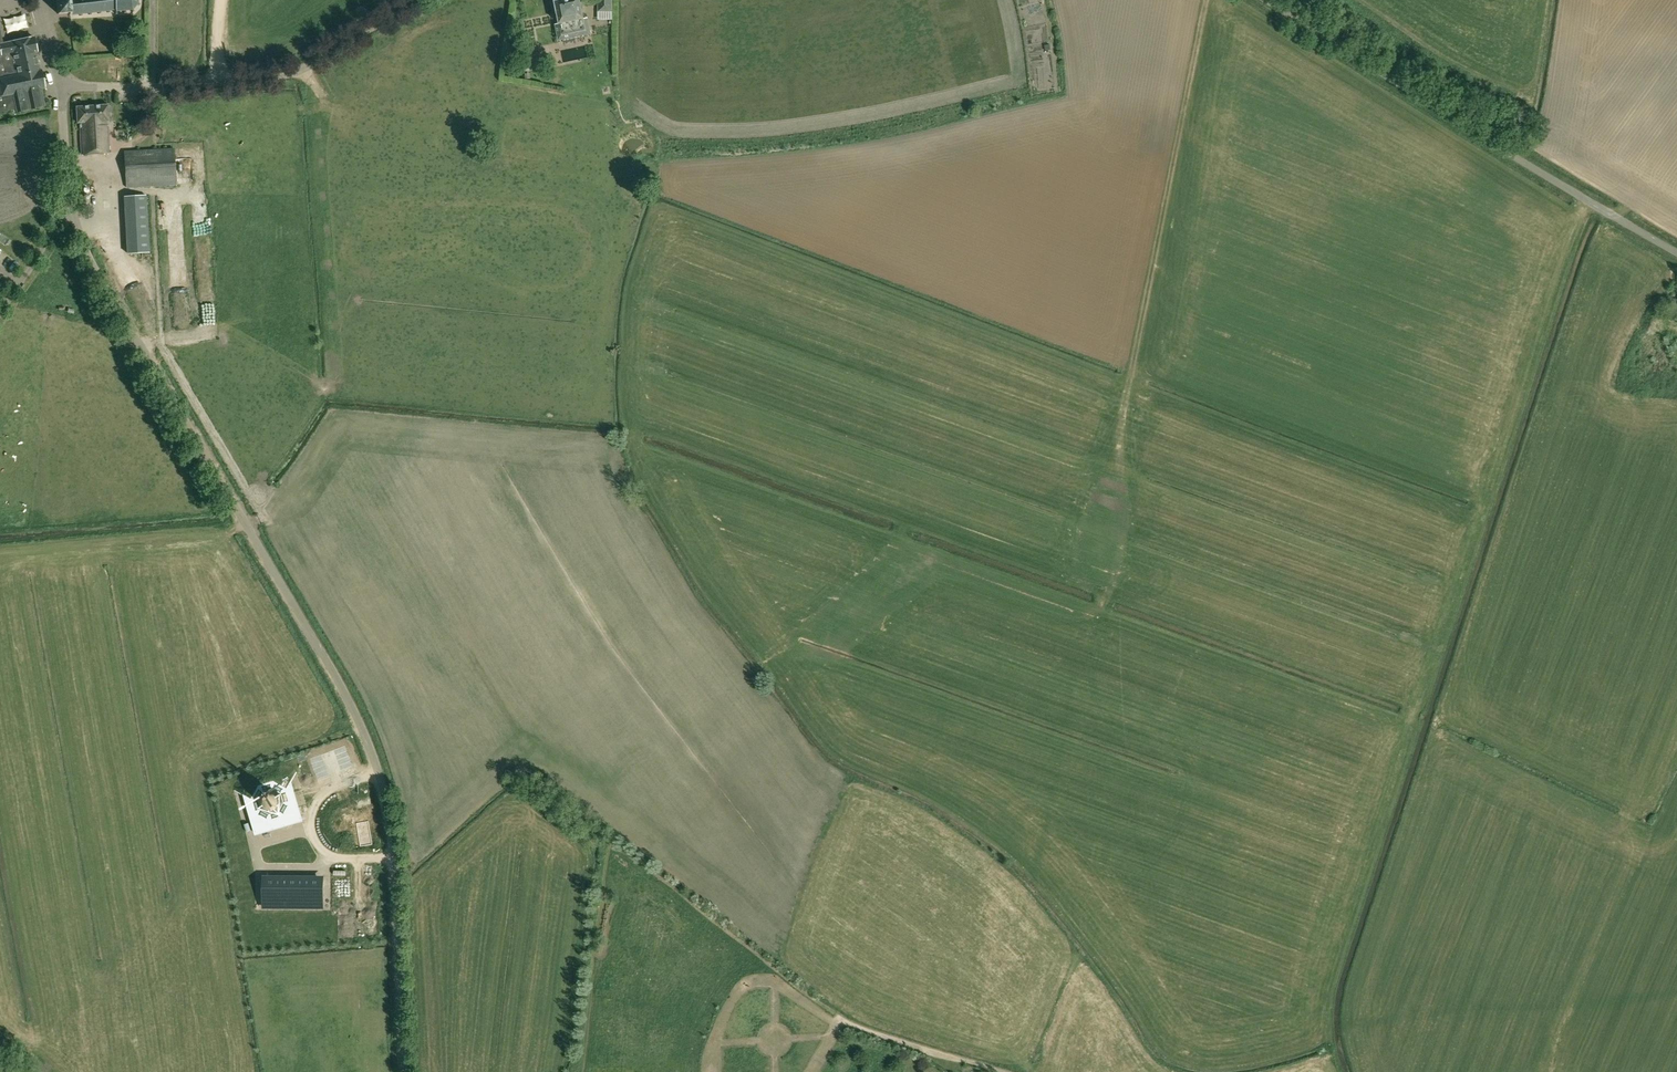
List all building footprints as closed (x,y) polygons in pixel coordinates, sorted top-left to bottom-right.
[(58,0),(59,15),(70,13),(71,15),(81,14),(81,16),(83,16),(83,13),(90,13),(90,15),(92,15),(92,13),(99,12),(99,14),(102,14),(101,12),(108,11),(108,13),(110,13),(110,11),(115,10),(117,12),(117,14),(119,14),(119,12),(125,11),(125,14),(127,13),(127,11),(132,11),(134,13),(136,11),(134,10),(138,5),(140,6),(141,4),(139,3),(139,0),(60,0),(58,0)] [(552,6),(553,11),(558,13),(560,24),(563,36),(575,33),(586,31),(584,19),(580,0),(566,0),(556,2),(552,6)] [(615,0),(604,0),(604,17),(615,18),(615,0)] [(17,108),(18,111),(46,106),(42,88),(45,87),(42,70),(41,70),(37,52),(38,52),(35,37),(1,44),(0,41),(0,112),(17,108)] [(80,123),(81,135),(82,154),(110,153),(108,126),(106,126),(106,121),(110,121),(109,105),(77,107),(78,123),(80,123)] [(177,184),(174,149),(125,152),(127,188),(177,184)] [(128,252),(149,251),(146,195),(125,197),(128,252)] [(203,314),(211,314),(211,322),(219,321),(217,282),(201,283),(203,314)] [(151,340),(160,339),(159,319),(150,320),(151,340)] [(1641,396),(1649,402),(1658,391),(1650,385),(1641,396)] [(252,820),(256,834),(302,820),(298,806),(292,803),(288,789),(273,781),(258,785),(251,799),(255,814),(252,820)] [(369,821),(357,823),(361,847),(373,844),(369,821)] [(322,907),(322,880),(265,880),(265,906),(322,907)]
